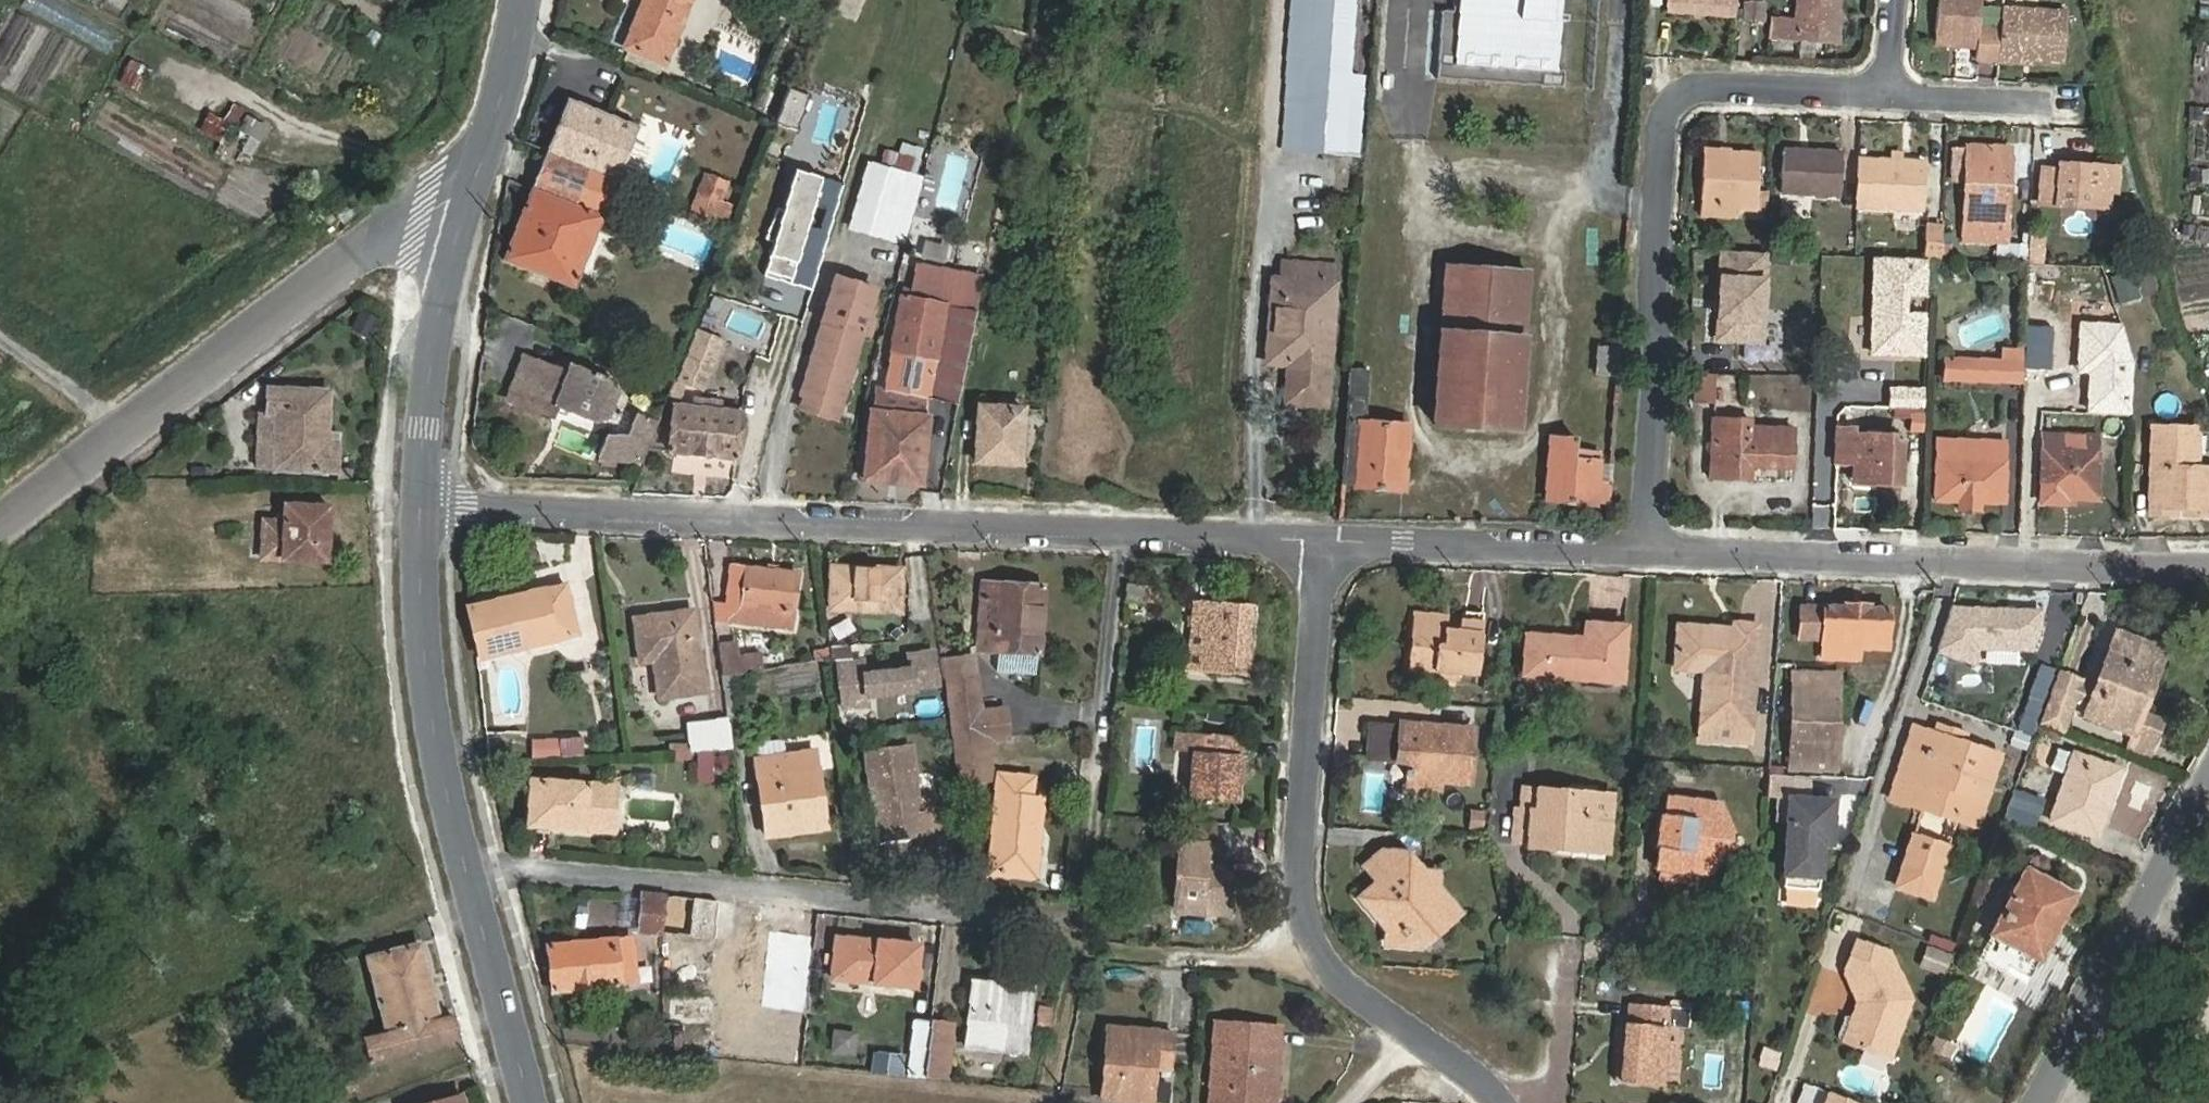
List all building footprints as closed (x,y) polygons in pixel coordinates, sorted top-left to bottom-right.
[(680,30),(692,0),(647,0),(629,45),(667,61),(680,30)] [(1283,148),(1350,154),(1357,76),(1350,75),(1356,0),(1295,0),(1283,148)] [(1564,0),(1461,0),(1461,13),(1443,11),(1438,78),(1564,89),(1566,70),(1559,69),(1564,0)] [(1736,12),(1737,0),(1670,0),(1670,7),(1736,12)] [(1758,0),(1744,0),(1744,19),(1760,19),(1760,0),(1758,0)] [(1840,0),(1791,0),(1790,17),(1767,15),(1765,39),(1832,43),(1834,13),(1839,13),(1840,0)] [(1997,59),(1998,55),(2000,29),(1979,28),(1981,0),(1938,0),(1936,38),(1976,40),(1975,50),(1975,58),(1997,59)] [(2066,13),(2001,8),(2000,29),(1998,55),(2064,60),(2066,13)] [(1936,47),(1975,50),(1976,40),(1936,38),(1936,47)] [(550,150),(620,179),(622,174),(641,127),(572,97),(550,150)] [(2004,244),(2010,148),(1969,146),(1963,242),(2004,244)] [(609,207),(620,179),(550,150),(506,260),(576,289),(604,218),(615,223),(619,212),(609,207)] [(1757,155),(1726,153),(1725,159),(1718,159),(1719,153),(1704,151),(1700,207),(1754,211),(1757,155)] [(1840,197),(1843,155),(1785,151),(1782,195),(1840,197)] [(2109,200),(2110,159),(2060,156),(2059,163),(2044,163),(2042,198),(2109,200)] [(1925,163),(1858,158),(1856,208),(1923,210),(1925,163)] [(854,225),(891,235),(909,172),(873,162),(854,225)] [(706,172),(693,206),(716,215),(729,181),(706,172)] [(912,240),(928,177),(909,172),(891,235),(912,240)] [(1753,218),(1754,211),(1700,207),(1699,215),(1753,218)] [(1928,260),(1939,260),(1941,228),(1930,227),(1928,260)] [(1479,271),(1480,252),(1449,249),(1436,426),(1521,433),(1532,257),(1500,254),(1499,272),(1479,271)] [(1500,254),(1480,252),(1479,271),(1499,272),(1500,254)] [(1281,334),(1269,333),(1266,364),(1290,366),(1288,403),(1327,406),(1337,266),(1294,262),(1292,287),(1285,286),(1281,334)] [(1292,287),(1294,262),(1287,262),(1285,286),(1292,287)] [(2059,292),(2060,264),(2027,263),(2026,291),(2059,292)] [(808,395),(845,406),(879,289),(839,278),(806,394),(808,395)] [(962,404),(981,311),(948,305),(950,286),(909,278),(907,289),(902,288),(900,297),(904,297),(888,390),(962,404)] [(1272,285),(1269,333),(1281,334),(1285,286),(1272,285)] [(2047,348),(2047,319),(2029,317),(2028,348),(2047,348)] [(704,389),(723,339),(710,334),(712,326),(705,324),(702,331),(699,330),(681,380),(704,389)] [(788,375),(796,344),(794,343),(797,333),(787,329),(784,339),(776,337),(767,370),(788,375)] [(1714,403),(1715,343),(1698,342),(1698,403),(1714,403)] [(1947,381),(2023,381),(2024,347),(2003,347),(2003,359),(1947,360),(1947,381)] [(1622,378),(1624,352),(1604,351),(1602,377),(1622,378)] [(528,359),(513,403),(558,418),(561,407),(603,422),(617,382),(609,379),(610,376),(601,373),(600,376),(575,368),(573,374),(528,359)] [(1372,371),(1351,370),(1349,396),(1370,397),(1372,371)] [(624,396),(617,382),(603,422),(617,415),(624,396)] [(328,446),(329,434),(331,390),(271,390),(270,414),(279,415),(277,438),(290,439),(289,470),(338,472),(339,446),(328,446)] [(841,419),(845,406),(808,395),(804,409),(841,419)] [(1370,397),(1349,396),(1343,486),(1407,490),(1412,425),(1368,421),(1370,397)] [(739,459),(742,411),(674,405),(668,451),(739,459)] [(1005,454),(1025,456),(1026,407),(982,406),(980,462),(1005,463),(1005,454)] [(926,486),(931,418),(875,413),(869,482),(926,486)] [(1789,471),(1789,429),(1751,428),(1751,439),(1713,438),(1712,480),(1752,480),(1753,471),(1789,471)] [(1878,480),(1878,484),(1901,485),(1902,436),(1861,435),(1861,429),(1841,428),(1840,462),(1854,462),(1853,479),(1878,480)] [(599,469),(643,474),(656,439),(636,431),(629,450),(607,448),(599,469)] [(2199,471),(2200,434),(2153,432),(2150,519),(2170,519),(2171,512),(2196,513),(2196,520),(2208,520),(2208,472),(2199,471)] [(340,434),(329,434),(328,446),(339,446),(340,434)] [(2067,499),(2097,499),(2098,452),(2098,436),(2043,435),(2043,504),(2067,505),(2067,499)] [(290,439),(277,438),(275,469),(289,470),(290,439)] [(1600,502),(1613,503),(1615,483),(1602,482),(1603,455),(1580,453),(1580,442),(1554,440),(1552,501),(1600,505),(1600,502)] [(1993,454),(1940,453),(1938,502),(1960,503),(1960,510),(1989,511),(1989,503),(2013,503),(2014,463),(1993,463),(1993,454)] [(1024,464),(1025,456),(1005,454),(1005,463),(1024,464)] [(324,543),(331,543),(331,507),(288,507),(287,558),(324,559),(324,543)] [(903,610),(905,569),(837,567),(836,608),(903,610)] [(791,610),(794,572),(745,568),(745,571),(728,570),(725,602),(741,603),(740,607),(791,610)] [(995,649),(1041,651),(1046,585),(999,582),(999,584),(993,583),(992,591),(998,592),(997,633),(989,633),(989,645),(995,646),(995,649)] [(1130,583),(1129,601),(1150,603),(1151,585),(1130,583)] [(567,585),(478,605),(491,656),(579,635),(567,585)] [(1213,638),(1210,673),(1250,678),(1259,607),(1198,602),(1194,635),(1213,638)] [(1843,649),(1861,650),(1890,652),(1891,611),(1870,611),(1870,608),(1847,607),(1847,609),(1805,608),(1802,641),(1826,642),(1825,659),(1842,660),(1843,649)] [(651,648),(653,659),(657,698),(698,692),(687,611),(634,618),(638,650),(651,648)] [(1465,624),(1484,625),(1485,615),(1466,614),(1465,624)] [(1413,617),(1412,625),(1446,627),(1446,620),(1413,617)] [(1527,670),(1621,677),(1625,622),(1590,619),(1588,637),(1529,632),(1527,670)] [(1446,627),(1412,625),(1408,672),(1479,678),(1484,625),(1465,624),(1465,628),(1464,633),(1446,632),(1446,627)] [(1703,722),(1750,725),(1757,626),(1735,625),(1735,629),(1679,628),(1677,659),(1708,661),(1707,673),(1703,722)] [(2148,681),(2161,646),(2118,632),(2087,713),(2136,731),(2135,736),(2161,746),(2169,727),(2142,717),(2150,695),(2142,692),(2141,684),(2146,681),(2148,681)] [(1190,671),(1210,673),(1213,638),(1194,635),(1190,671)] [(738,642),(719,645),(723,674),(765,668),(763,652),(740,655),(738,642)] [(841,662),(865,659),(862,642),(839,645),(841,662)] [(2167,648),(2161,646),(2148,681),(2146,681),(2141,684),(2142,692),(2150,695),(2167,648)] [(640,661),(653,659),(651,648),(638,650),(640,661)] [(1860,661),(1861,650),(1843,649),(1842,660),(1860,661)] [(938,682),(933,651),(911,654),(915,685),(938,682)] [(846,706),(871,703),(865,659),(841,662),(846,706)] [(1708,661),(1677,659),(1677,671),(1707,673),(1708,661)] [(948,663),(951,686),(972,684),(968,661),(948,663)] [(2078,680),(2058,673),(2052,691),(2071,698),(2078,680)] [(1834,775),(1840,676),(1796,674),(1789,773),(1834,775)] [(951,686),(958,746),(992,744),(991,724),(1005,724),(1004,714),(976,717),(972,684),(951,686)] [(2050,695),(2069,706),(2071,698),(2052,691),(2050,695)] [(2060,729),(2069,706),(2050,695),(2040,722),(2060,729)] [(690,751),(733,749),(729,720),(690,723),(690,742),(690,751)] [(1748,742),(1750,725),(1703,722),(1702,739),(1748,742)] [(991,724),(992,744),(1006,743),(1005,724),(991,724)] [(1476,730),(1402,724),(1402,728),(1372,725),(1370,760),(1410,762),(1409,790),(1439,792),(1440,781),(1472,783),(1476,730)] [(1937,736),(1914,728),(1900,774),(1932,785),(1941,759),(1973,770),(1964,796),(1986,803),(2003,756),(1962,744),(1961,750),(1935,742),(1937,736)] [(1187,798),(1235,801),(1237,770),(1243,771),(1246,736),(1175,730),(1173,749),(1190,750),(1187,798)] [(1962,744),(1937,736),(1935,742),(1961,750),(1962,744)] [(582,739),(559,740),(559,754),(582,753),(582,739)] [(534,741),(534,759),(546,759),(559,758),(559,754),(559,740),(534,741)] [(668,743),(669,752),(690,751),(690,742),(668,743)] [(992,744),(958,746),(959,754),(977,752),(992,750),(992,744)] [(880,799),(877,800),(882,838),(922,833),(924,845),(943,842),(937,795),(919,798),(912,745),(867,751),(872,788),(878,786),(880,799)] [(2054,768),(2069,774),(2073,764),(2077,754),(2062,748),(2054,768)] [(979,767),(962,769),(964,784),(989,782),(991,763),(992,750),(977,752),(979,767)] [(814,772),(822,770),(819,752),(758,760),(769,836),(830,827),(827,808),(819,810),(814,772)] [(977,752),(959,754),(962,769),(979,767),(977,752)] [(2102,803),(2115,768),(2077,754),(2073,764),(2069,774),(2052,819),(2098,835),(2110,806),(2102,803)] [(1941,759),(1932,785),(1934,786),(1964,796),(1973,770),(1941,759)] [(2124,771),(2115,768),(2102,803),(2110,806),(2124,771)] [(827,808),(822,770),(814,772),(819,810),(827,808)] [(1977,829),(1986,803),(1964,796),(1934,786),(1932,785),(1900,774),(1891,799),(1977,829)] [(612,831),(614,785),(533,780),(530,826),(612,831)] [(1569,781),(1569,789),(1596,790),(1596,783),(1569,781)] [(1767,804),(1787,805),(1782,882),(1819,884),(1821,852),(1830,853),(1832,807),(1806,806),(1807,786),(1768,783),(1767,804)] [(999,800),(1032,802),(1033,786),(1001,784),(999,800)] [(873,800),(877,800),(880,799),(878,786),(872,788),(873,800)] [(1526,786),(1525,808),(1532,808),(1530,842),(1555,844),(1556,836),(1610,838),(1612,791),(1596,790),(1569,789),(1526,786)] [(2004,819),(2032,830),(2045,796),(2017,786),(2004,819)] [(1654,845),(1665,847),(1670,847),(1672,840),(1663,839),(1667,811),(1690,814),(1692,798),(1665,795),(1663,810),(1658,810),(1654,845)] [(1665,847),(1661,874),(1689,878),(1691,865),(1693,850),(1726,855),(1735,842),(1738,842),(1743,838),(1741,833),(1737,833),(1722,802),(1692,798),(1690,814),(1667,811),(1663,839),(1672,840),(1670,847),(1665,847)] [(1045,803),(1032,802),(999,800),(993,883),(1036,886),(1041,847),(1032,846),(1034,833),(1042,834),(1045,803)] [(1532,808),(1525,808),(1514,807),(1512,841),(1530,842),(1532,808)] [(1484,827),(1485,811),(1473,810),(1472,826),(1484,827)] [(1213,821),(1183,819),(1182,836),(1212,838),(1213,821)] [(1556,836),(1555,844),(1609,847),(1610,838),(1556,836)] [(1947,848),(1915,837),(1897,888),(1929,899),(1947,848)] [(1175,909),(1231,914),(1233,873),(1209,871),(1210,843),(1180,841),(1175,909)] [(1435,920),(1445,929),(1460,916),(1437,890),(1439,876),(1425,865),(1410,850),(1395,864),(1380,878),(1361,896),(1376,914),(1390,914),(1387,944),(1406,946),(1418,935),(1435,920)] [(1693,850),(1691,865),(1714,869),(1726,855),(1693,850)] [(1380,878),(1395,864),(1382,851),(1368,864),(1380,878)] [(2053,912),(2060,917),(2074,894),(2026,867),(1980,949),(2027,976),(2037,959),(2030,955),(2053,912)] [(733,937),(737,901),(645,893),(643,929),(733,937)] [(2037,959),(2060,917),(2053,912),(2030,955),(2037,959)] [(1427,945),(1445,929),(1435,920),(1418,935),(1427,945)] [(548,945),(553,991),(556,991),(637,982),(633,936),(548,945)] [(917,983),(921,943),(838,936),(834,975),(917,983)] [(440,1019),(420,945),(370,958),(390,1033),(366,1039),(373,1061),(457,1038),(450,1016),(440,1019)] [(1892,954),(1847,976),(1861,1004),(1852,1027),(1862,1031),(1856,1046),(1893,1059),(1914,1001),(1892,954)] [(1014,984),(974,981),(970,1023),(968,1041),(1028,1048),(1035,991),(1038,959),(1017,957),(1014,984)] [(1688,1027),(1690,1006),(1630,1001),(1628,1022),(1620,1021),(1616,1080),(1662,1084),(1669,1025),(1688,1027)] [(1052,1029),(1054,1012),(1044,1011),(1042,1028),(1052,1029)] [(910,1048),(928,1051),(931,1017),(915,1014),(910,1048)] [(928,1051),(926,1075),(948,1077),(951,1052),(945,1052),(948,1019),(931,1017),(928,1051)] [(1222,1024),(1221,1045),(1233,1045),(1235,1025),(1222,1024)] [(1221,1045),(1216,1102),(1272,1102),(1278,1028),(1235,1025),(1233,1045),(1221,1045)] [(1111,1072),(1105,1071),(1103,1099),(1154,1102),(1156,1067),(1171,1069),(1173,1031),(1107,1027),(1106,1056),(1112,1056),(1111,1072)] [(1862,1031),(1852,1027),(1846,1042),(1856,1046),(1862,1031)] [(1949,1040),(1932,1031),(1926,1041),(1943,1051),(1949,1040)] [(1832,1091),(1827,1102),(1863,1102),(1832,1091)] [(462,1094),(433,1102),(465,1102),(462,1094)]
